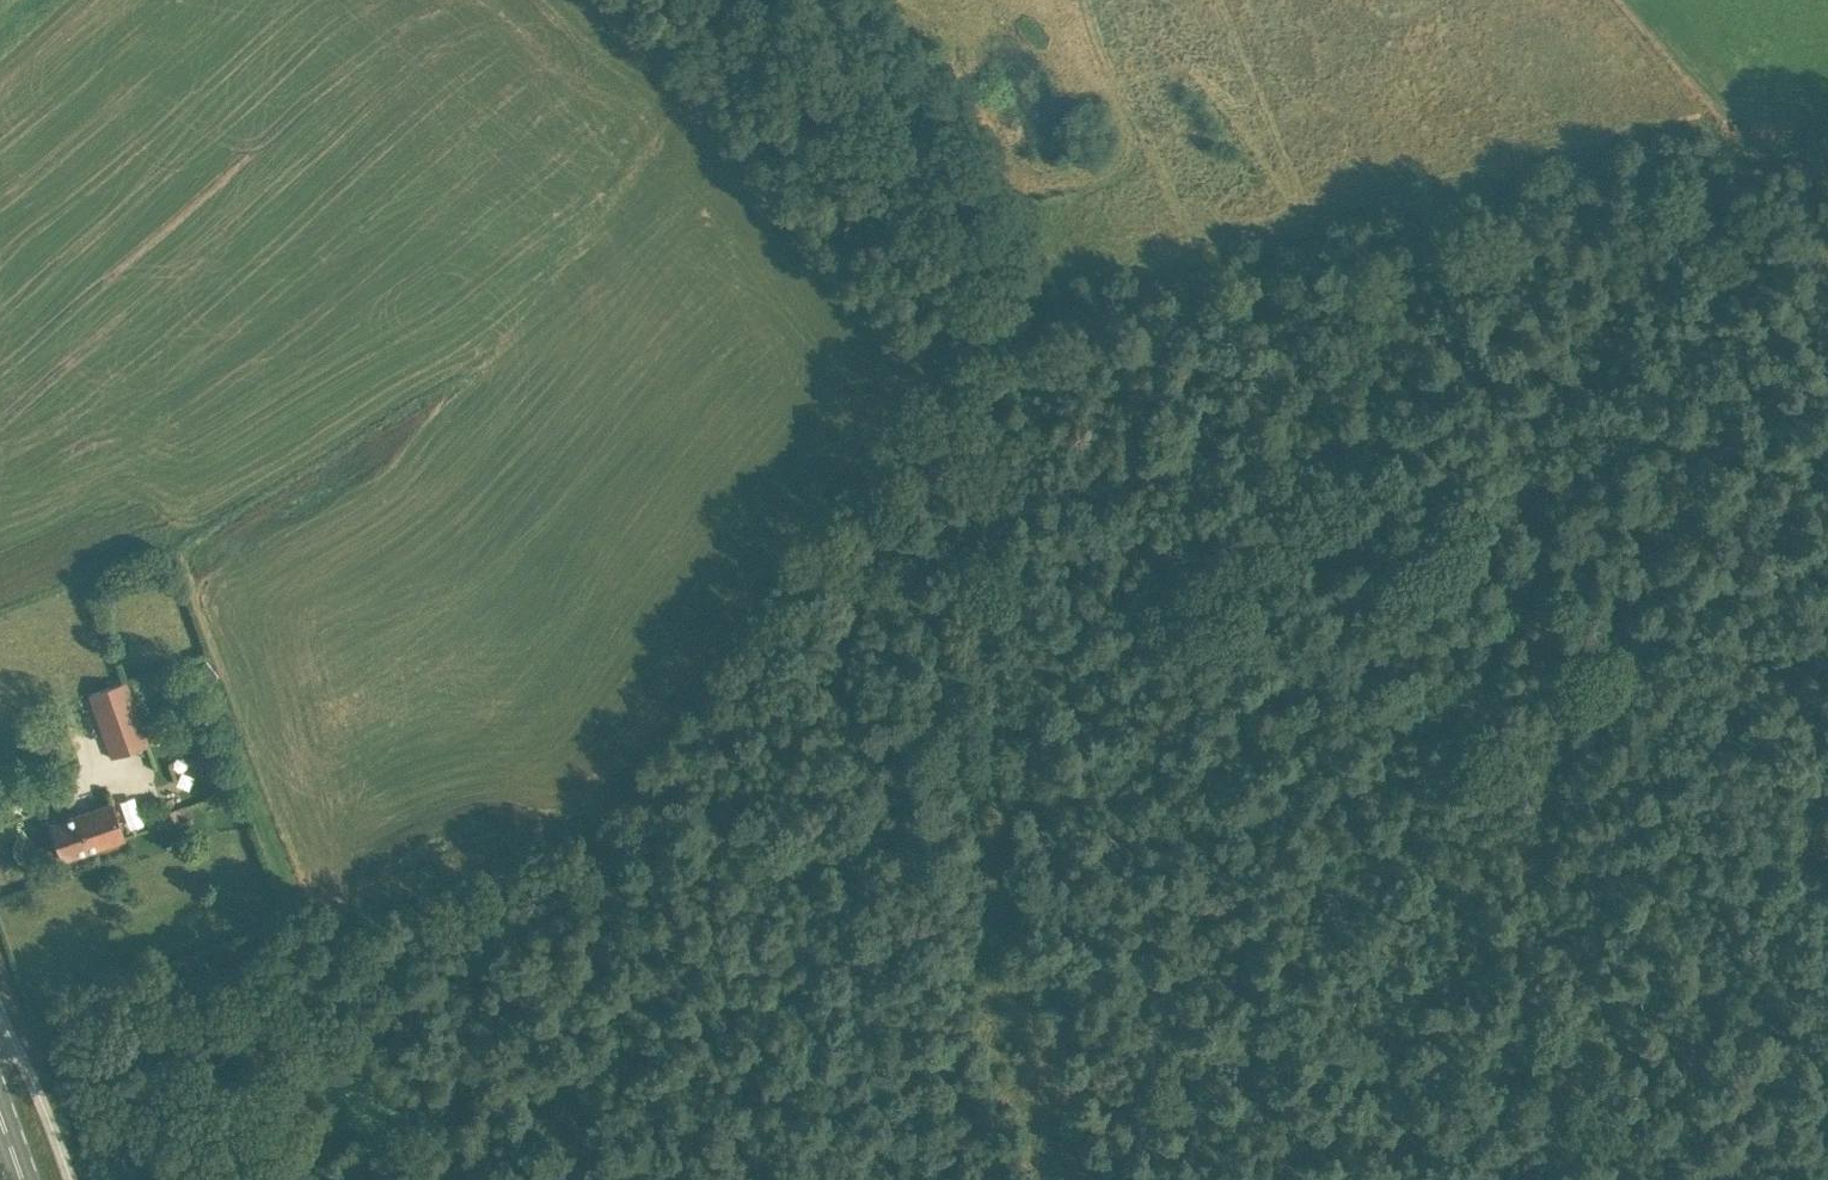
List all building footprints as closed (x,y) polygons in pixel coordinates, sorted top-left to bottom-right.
[(113,758),(149,745),(134,703),(125,680),(90,693),(113,758)] [(161,797),(144,803),(150,818),(167,812),(161,797)] [(63,860),(74,856),(126,838),(114,802),(50,824),(63,860)]
